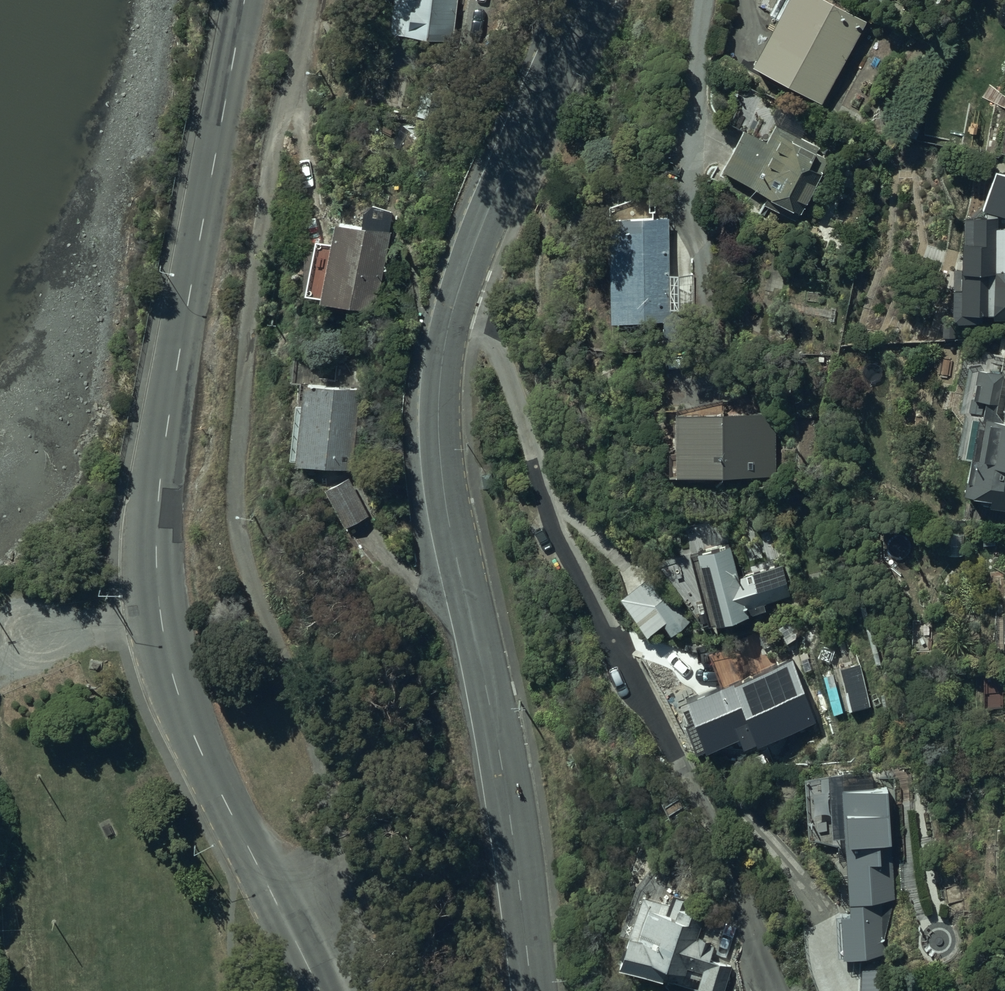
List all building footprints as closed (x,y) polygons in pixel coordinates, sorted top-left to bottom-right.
[(460,0),(392,0),(389,33),(456,40),(460,0)] [(748,66),(819,105),(865,22),(825,0),(775,0),(767,15),(774,19),(748,66)] [(820,146),(801,135),(805,126),(775,109),(767,125),(771,128),(764,141),(752,134),(747,131),(764,100),(748,91),(737,111),(735,110),(727,125),(738,132),(717,171),(765,198),(765,199),(790,213),(791,212),(798,216),(829,160),(816,152),(820,146)] [(990,174),(978,210),(982,212),(982,217),(959,216),(959,241),(956,241),(956,288),(949,288),(948,323),(981,324),(981,315),(990,315),(990,320),(1004,321),(1004,226),(996,226),(996,216),(1004,219),(1004,179),(990,174)] [(394,212),(363,207),(360,226),(333,222),(330,242),(312,239),(303,293),(319,296),(318,302),(368,310),(378,297),(394,212)] [(668,218),(609,219),(611,323),(672,321),(672,309),(696,309),(695,274),(670,274),(668,218)] [(361,389),(357,389),(360,361),(292,355),(289,385),(301,386),(298,413),(293,413),(289,461),(293,461),(293,466),(352,471),(359,397),(361,398),(361,389)] [(975,370),(968,398),(983,401),(978,420),(972,418),(963,462),(965,462),(958,495),(984,500),(983,506),(1004,511),(1004,384),(998,414),(995,413),(1003,376),(975,370)] [(668,454),(669,477),(771,475),(769,413),(674,415),(675,453),(668,454)] [(337,485),(325,491),(343,528),(369,515),(349,475),(335,482),(337,485)] [(783,565),(738,577),(729,544),(695,553),(715,626),(749,616),(747,611),(792,599),(783,565)] [(657,573),(619,599),(645,637),(663,625),(671,637),(692,623),(657,573)] [(769,663),(688,693),(712,753),(738,742),(743,755),(820,725),(793,657),(770,666),(769,663)] [(885,786),(839,788),(844,915),(837,915),(839,958),(882,956),(879,901),(890,901),(885,786)] [(618,965),(694,990),(722,990),(730,967),(702,959),(713,922),(688,914),(692,901),(637,883),(618,935),(627,938),(617,965),(618,965)]
